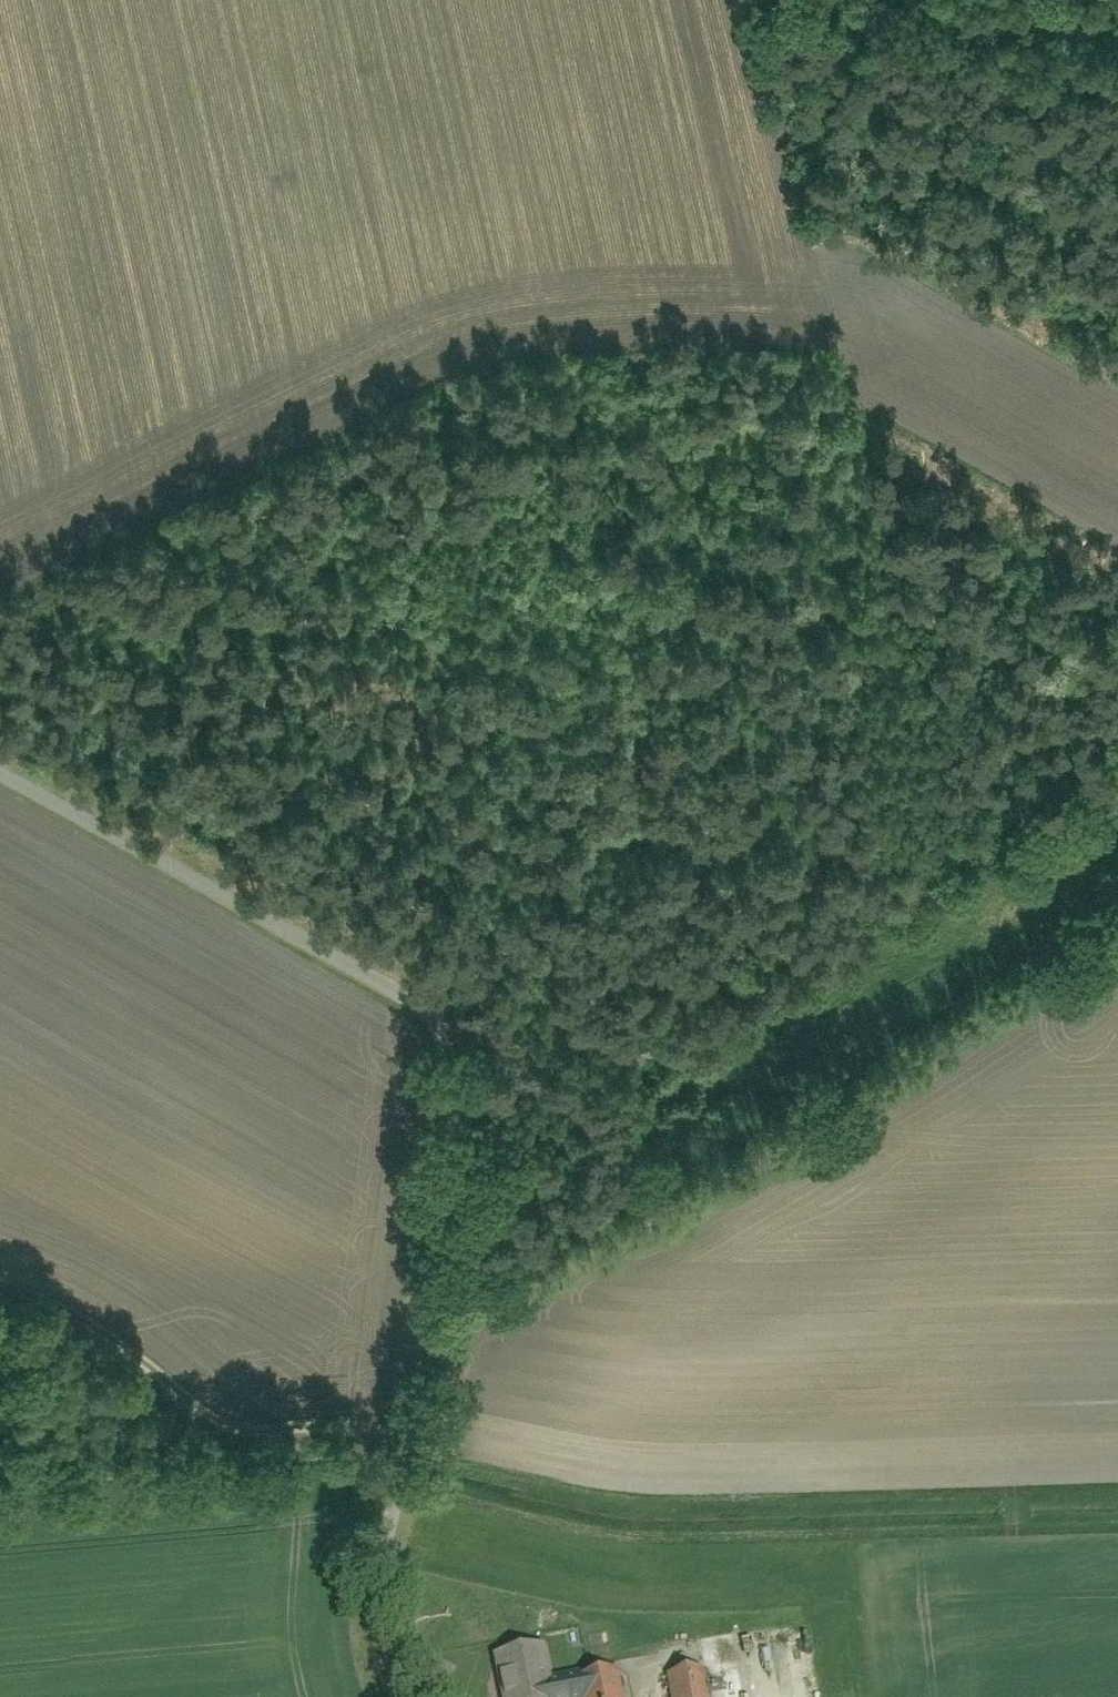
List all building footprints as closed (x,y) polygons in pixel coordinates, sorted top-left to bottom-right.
[(493,1696),(622,1696),(618,1670),(582,1675),(583,1679),(550,1684),(544,1641),(486,1650),(493,1696)] [(671,1696),(722,1696),(716,1668),(667,1677),(671,1696)]
